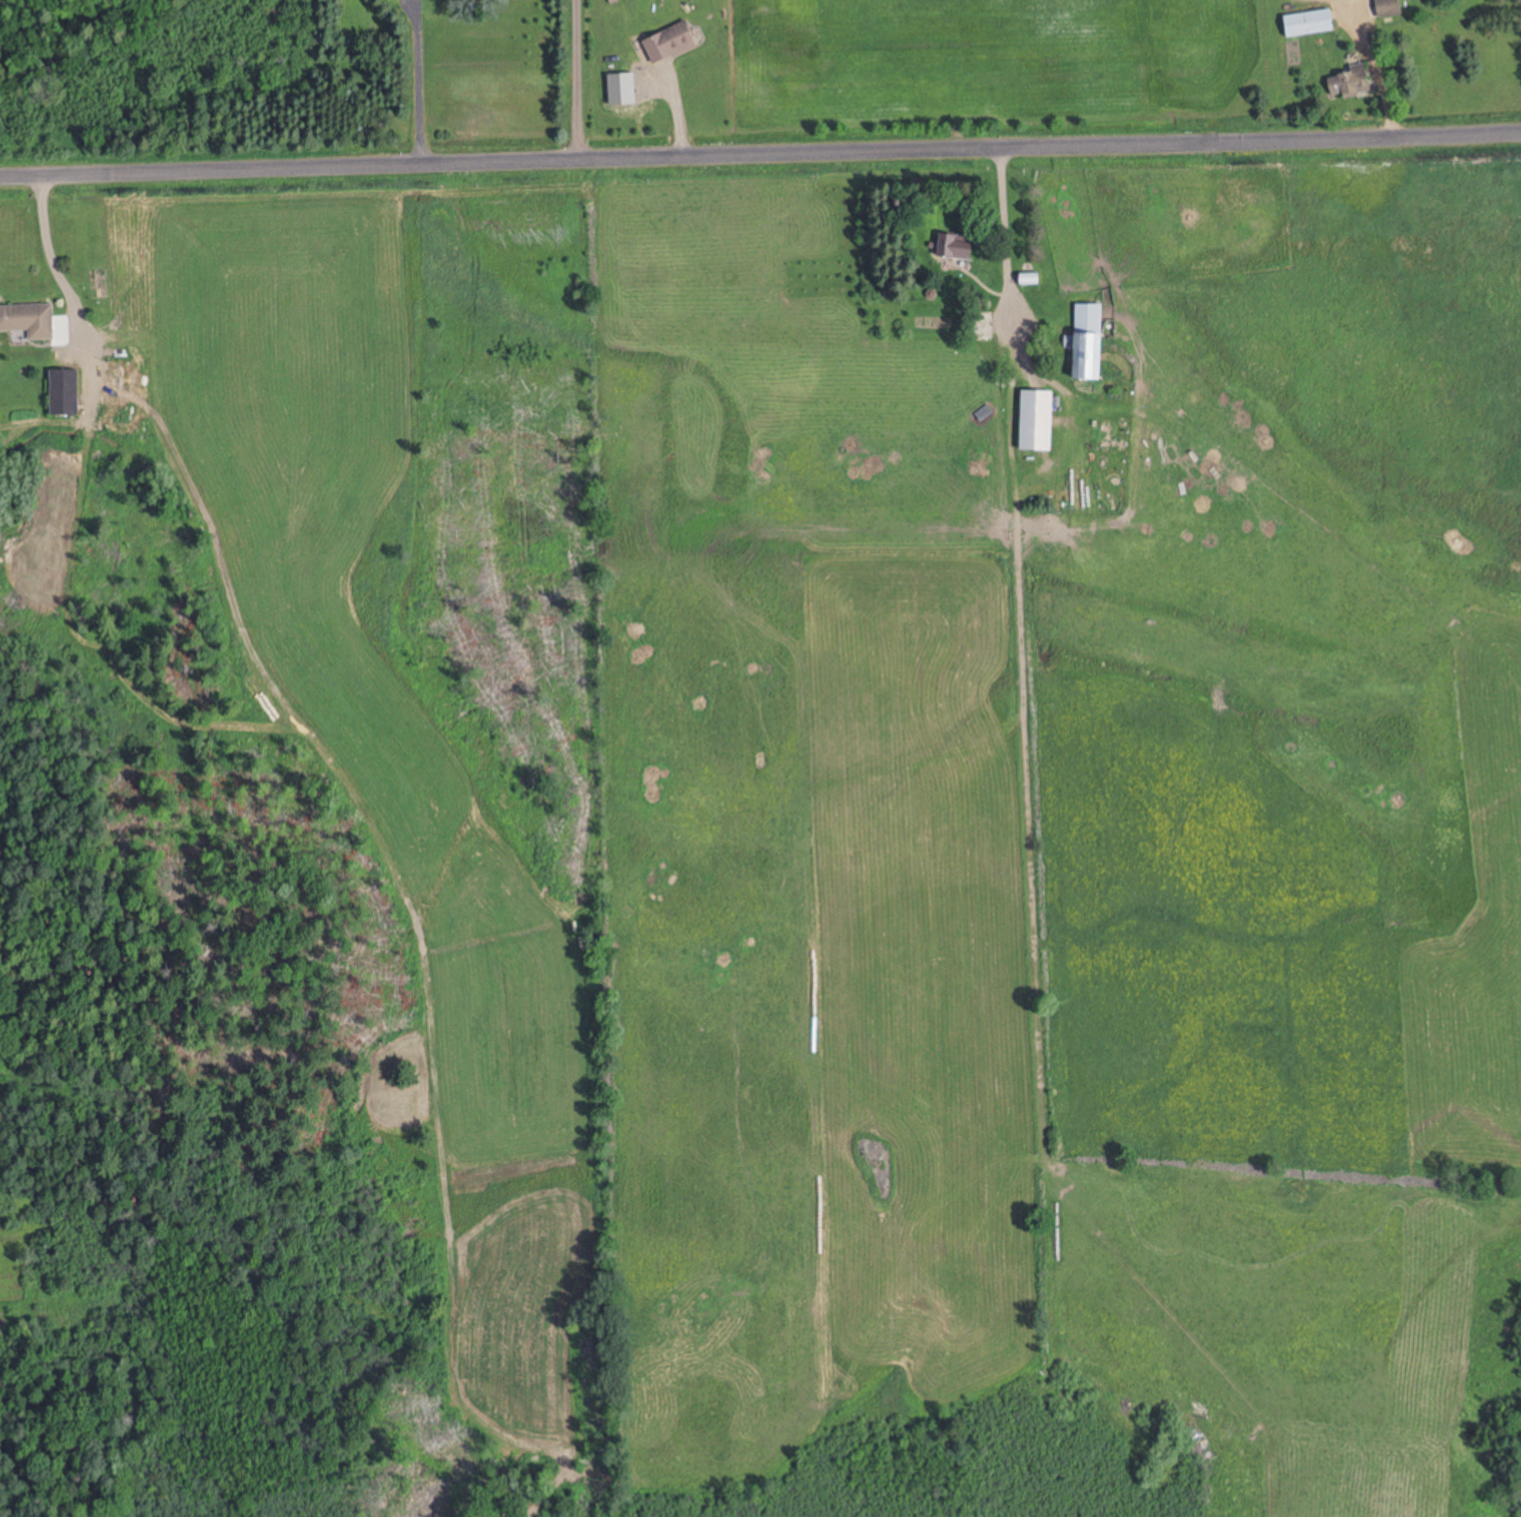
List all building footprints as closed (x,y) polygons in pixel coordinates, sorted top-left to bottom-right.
[(1404,14),(1402,0),(1376,0),(1378,17),(1404,14)] [(1286,15),(1289,37),(1336,30),(1333,8),(1286,15)] [(687,19),(643,41),(655,66),(699,44),(687,19)] [(1331,75),(1334,99),(1375,94),(1372,63),(1354,65),(1354,72),(1331,75)] [(941,258),(976,259),(976,234),(942,233),(941,258)] [(1023,283),(1042,283),(1042,274),(1023,274),(1023,283)] [(1102,303),(1077,303),(1077,378),(1106,378),(1106,332),(1102,332),(1102,303)] [(29,331),(29,340),(53,339),(53,304),(0,305),(0,331),(29,331)] [(52,414),(80,414),(80,369),(52,369),(52,414)] [(1023,450),(1055,450),(1055,390),(1023,390),(1023,450)]
